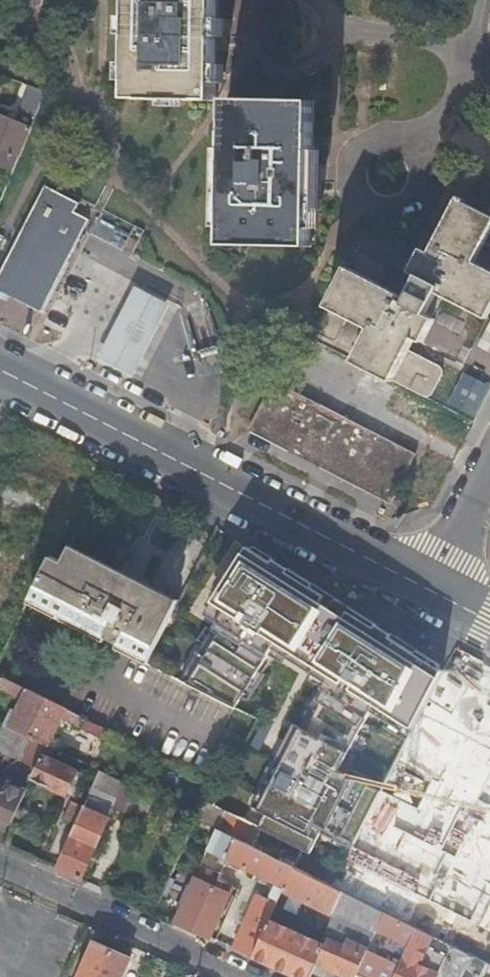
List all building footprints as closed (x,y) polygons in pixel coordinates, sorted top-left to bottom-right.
[(216,0),(130,0),(128,98),(214,100),(216,0)] [(311,139),(312,100),(227,98),(225,244),(243,244),(309,246),(311,139)] [(18,171),(33,122),(0,112),(0,165),(18,171)] [(82,200),(42,184),(0,287),(0,306),(45,324),(89,217),(78,212),(82,200)] [(419,247),(407,270),(416,274),(405,296),(381,283),(389,266),(388,260),(370,251),(359,246),(315,330),(334,339),(335,340),(337,339),(349,315),(372,327),(354,360),(364,365),(427,398),(441,372),(441,370),(441,368),(438,366),(406,349),(412,337),(421,341),(432,319),(424,314),(436,291),(486,317),(489,309),(489,271),(472,262),(489,227),(489,215),(464,202),(466,198),(458,194),(428,252),(419,247)] [(139,379),(176,304),(138,285),(101,360),(139,379)] [(489,351),(489,323),(478,345),(489,351)] [(275,374),(252,416),(249,422),(299,448),(304,451),(309,442),(315,431),(327,409),(330,403),(324,400),(275,374)] [(449,403),(478,416),(489,390),(489,386),(462,374),(449,403)] [(362,420),(330,403),(327,409),(315,431),(309,442),(304,451),(319,459),(336,469),(362,420)] [(415,447),(362,420),(336,469),(390,496),(415,447)] [(357,614),(248,545),(209,606),(221,614),(181,679),(236,707),(243,696),(239,693),(243,688),(246,690),(274,647),(327,681),(313,701),(301,727),(294,723),(251,806),(265,813),(259,826),(310,851),(323,825),(355,842),(381,791),(339,769),(360,729),(374,710),(388,719),(384,726),(407,741),(409,737),(431,697),(445,670),(357,614)] [(63,559),(51,555),(31,596),(150,657),(177,604),(69,549),(63,559)] [(10,724),(35,737),(47,743),(50,744),(63,717),(79,725),(80,723),(102,734),(106,727),(0,674),(0,688),(22,698),(10,724)] [(47,743),(35,737),(24,760),(37,766),(47,743)] [(37,766),(33,776),(68,791),(71,784),(78,769),(50,757),(55,747),(50,744),(47,743),(37,766)] [(70,835),(56,867),(81,878),(117,801),(150,816),(159,798),(100,769),(84,805),(76,822),(70,835)] [(78,769),(71,784),(78,787),(85,772),(78,769)] [(11,823),(24,793),(6,785),(3,791),(0,790),(0,818),(11,823)] [(66,817),(76,822),(84,805),(73,800),(65,817),(66,817)] [(209,850),(228,858),(248,869),(276,882),(277,882),(284,886),(294,865),(237,837),(218,828),(209,850)] [(202,863),(176,921),(212,937),(233,887),(224,883),(224,882),(219,879),(222,872),(202,863)] [(294,865),(284,886),(283,889),(355,923),(345,944),(328,937),(325,943),(277,921),(289,894),(282,891),(277,902),(253,955),(302,976),(310,976),(318,961),(354,976),(355,976),(356,974),(378,925),(385,910),(332,884),(294,865)] [(283,889),(284,886),(277,882),(269,899),(257,893),(253,904),(233,946),(253,955),(277,902),(282,891),(283,889)] [(355,923),(283,889),(282,891),(289,894),(277,921),(325,943),(328,937),(345,944),(355,923)] [(416,926),(410,940),(378,925),(356,974),(362,976),(437,976),(447,954),(428,945),(433,934),(416,926)] [(112,948),(93,940),(76,976),(99,976),(112,948)] [(447,954),(437,976),(444,976),(446,974),(449,975),(455,973),(465,950),(452,944),(447,954)] [(129,956),(112,948),(99,976),(120,976),(129,956)]
